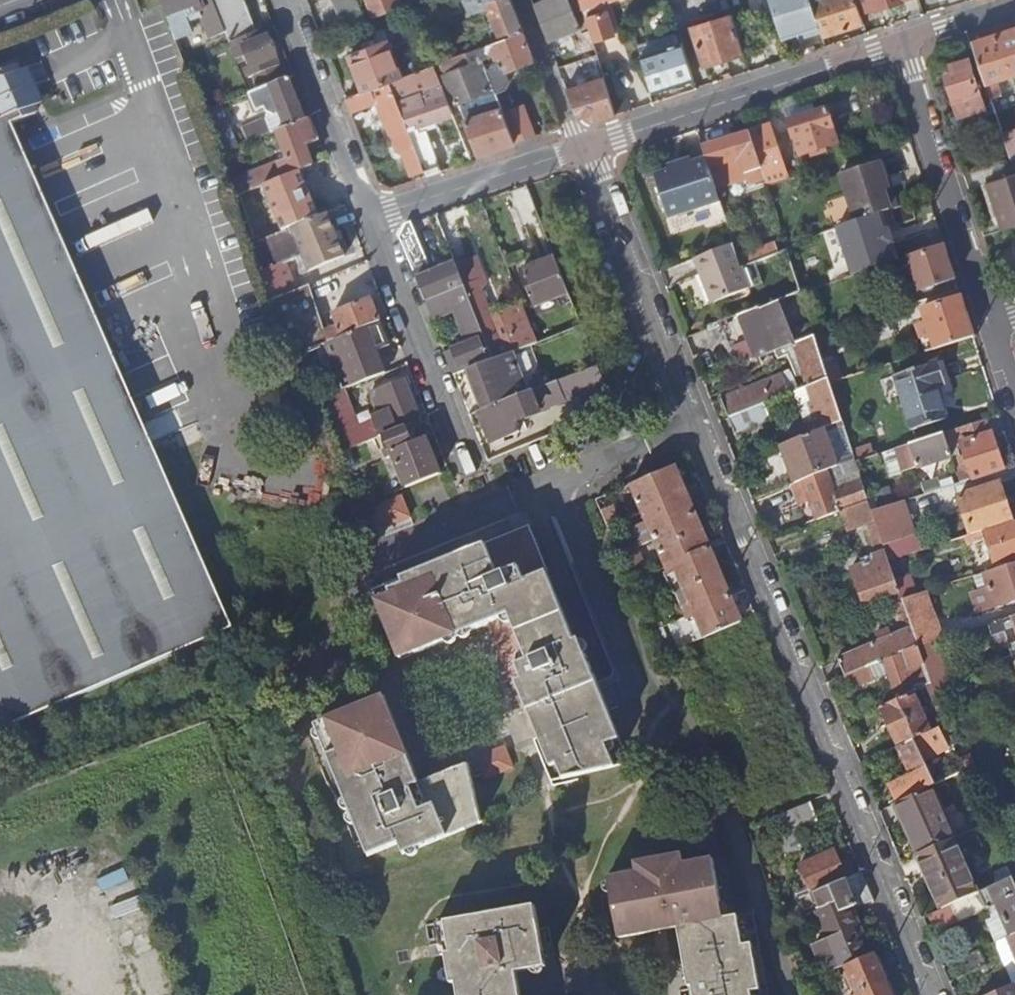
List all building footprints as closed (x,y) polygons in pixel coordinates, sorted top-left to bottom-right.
[(172,26),(178,24),(176,19),(175,20),(173,14),(198,3),(197,0),(162,0),(172,26)] [(216,8),(225,33),(229,43),(255,32),(243,0),(213,0),(216,8)] [(345,31),(367,22),(358,0),(333,0),(345,31)] [(400,0),(368,0),(374,16),(402,5),(400,0)] [(459,0),(450,0),(455,14),(463,11),(459,0)] [(511,0),(493,0),(486,3),(497,30),(482,36),(486,45),(523,31),(511,0)] [(534,4),(549,41),(582,28),(570,0),(545,0),(534,4)] [(583,9),(590,29),(592,36),(594,41),(616,34),(605,2),(611,0),(581,0),(583,9)] [(823,34),(812,0),(770,0),(783,41),(797,36),(801,47),(796,49),(798,56),(816,50),(814,42),(809,44),(807,39),(823,34)] [(823,36),(865,23),(861,12),(858,0),(812,0),(823,34),(823,36)] [(861,12),(898,0),(858,0),(861,12)] [(434,5),(413,13),(415,17),(419,28),(440,19),(434,5)] [(225,33),(216,8),(201,14),(210,38),(225,33)] [(705,65),(745,53),(732,15),(693,27),(705,65)] [(974,41),(985,79),(991,98),(1002,94),(997,79),(1014,74),(1014,28),(974,41)] [(264,29),(255,32),(229,43),(235,59),(245,55),(259,89),(284,80),(264,29)] [(592,36),(590,29),(581,33),(583,40),(589,37),(592,36)] [(399,35),(376,44),(350,55),(365,92),(391,82),(424,69),(409,31),(399,35)] [(507,69),(534,59),(523,31),(486,45),(478,48),(484,65),(496,93),(501,91),(506,88),(511,79),(507,69)] [(638,46),(641,56),(680,43),(677,33),(638,46)] [(589,37),(583,40),(575,43),(581,57),(594,51),(589,37)] [(641,56),(653,92),(695,79),(683,42),(680,43),(641,56)] [(478,48),(467,52),(471,64),(445,75),(456,103),(488,90),(479,67),(484,65),(478,48)] [(46,59),(23,69),(37,104),(61,94),(46,59)] [(991,98),(985,79),(976,82),(969,59),(953,64),(955,72),(947,75),(959,116),(994,106),(991,98)] [(23,69),(21,64),(0,73),(0,728),(235,626),(155,441),(143,447),(104,358),(117,352),(17,121),(40,111),(37,104),(23,69)] [(424,69),(391,82),(399,103),(417,97),(416,94),(421,92),(425,103),(411,108),(418,127),(454,113),(434,65),(424,69)] [(605,76),(567,88),(577,113),(597,121),(617,115),(605,76)] [(289,78),(284,80),(259,89),(249,93),(256,110),(265,107),(268,112),(264,120),(241,129),(247,143),(279,130),(305,119),(289,78)] [(365,92),(346,99),(351,112),(376,102),(395,153),(399,151),(409,176),(426,169),(418,150),(399,103),(391,82),(365,92)] [(500,104),(502,108),(504,112),(508,111),(501,91),(496,93),(498,99),(500,104)] [(801,119),(795,99),(783,103),(802,160),(813,156),(813,158),(828,152),(826,147),(837,143),(827,110),(801,119)] [(504,112),(515,143),(535,136),(523,106),(508,111),(504,112)] [(466,121),(479,154),(515,143),(504,112),(502,108),(466,121)] [(319,140),(310,117),(305,119),(279,130),(290,157),(230,181),(236,196),(310,167),(312,166),(305,147),(319,140)] [(770,126),(750,133),(761,166),(780,159),(770,126)] [(1011,160),(1014,159),(1014,130),(1003,134),(1011,160)] [(761,166),(750,133),(703,147),(707,160),(717,189),(748,179),(751,185),(765,180),(761,166)] [(426,169),(428,175),(443,171),(432,144),(418,150),(426,169)] [(325,214),(330,211),(318,179),(332,173),(327,160),(312,166),(310,167),(313,174),(274,190),(289,228),(325,214)] [(721,202),(717,189),(707,160),(694,164),(689,160),(681,163),(679,168),(655,176),(669,219),(721,202)] [(840,173),(856,221),(891,210),(884,190),(889,188),(880,160),(840,173)] [(1002,229),(1014,225),(1014,174),(987,183),(1002,229)] [(916,219),(911,203),(891,210),(896,225),(916,219)] [(254,243),(276,298),(288,293),(278,265),(302,256),(308,272),(344,257),(325,214),(289,228),(254,243)] [(429,268),(411,223),(407,225),(400,237),(414,274),(429,268)] [(742,268),(780,252),(777,244),(739,259),(742,268)] [(733,245),(695,259),(706,288),(709,287),(715,303),(749,289),(733,245)] [(956,279),(945,245),(909,257),(920,291),(956,279)] [(465,286),(493,360),(511,353),(537,343),(522,303),(508,308),(509,313),(492,319),(467,256),(455,261),(456,264),(465,286)] [(536,306),(569,292),(555,258),(536,266),(533,260),(520,266),(536,306)] [(425,302),(465,286),(456,264),(438,271),(417,281),(425,302)] [(417,281),(438,271),(436,265),(429,268),(414,274),(417,281)] [(276,298),(297,355),(326,342),(380,322),(371,298),(334,312),(339,327),(327,331),(314,299),(339,289),(334,276),(288,293),(276,298)] [(123,279),(98,289),(109,317),(133,308),(123,279)] [(445,352),(454,375),(469,370),(493,360),(465,286),(425,302),(433,320),(452,313),(451,311),(454,310),(467,344),(445,352)] [(709,287),(706,288),(712,304),(715,303),(709,287)] [(936,350),(975,337),(962,297),(923,310),(928,323),(919,326),(923,338),(931,336),(936,350)] [(791,331),(780,301),(737,318),(745,336),(752,334),(761,357),(777,351),(815,336),(811,323),(791,331)] [(344,389),(385,373),(379,355),(374,357),(372,352),(390,345),(381,321),(380,322),(326,342),(344,389)] [(752,334),(745,336),(754,360),(759,358),(761,357),(752,334)] [(815,336),(777,351),(780,358),(790,354),(798,377),(804,375),(808,387),(829,379),(815,336)] [(927,352),(936,350),(931,336),(923,338),(927,352)] [(143,447),(155,441),(117,352),(104,358),(143,447)] [(469,370),(484,410),(526,394),(511,353),(493,360),(469,370)] [(754,360),(741,365),(744,373),(762,366),(759,358),(754,360)] [(949,393),(939,362),(896,376),(914,430),(947,420),(940,396),(949,393)] [(515,418),(605,385),(598,367),(526,394),(484,410),(480,411),(492,442),(520,431),(515,418)] [(722,400),(729,419),(765,404),(796,392),(798,391),(791,372),(782,376),(783,377),(722,400)] [(829,379),(808,387),(822,429),(823,429),(842,421),(830,384),(829,379)] [(384,435),(404,428),(419,421),(402,380),(370,392),(378,415),(371,418),(372,421),(344,431),(331,394),(315,401),(336,455),(384,435)] [(808,387),(798,391),(796,392),(811,434),(822,429),(808,387)] [(765,404),(729,419),(735,434),(771,420),(765,404)] [(963,443),(991,434),(987,420),(944,434),(949,447),(963,443)] [(406,488),(439,475),(425,438),(410,444),(404,428),(384,435),(390,451),(385,453),(387,460),(393,457),(406,488)] [(811,434),(781,446),(795,483),(838,466),(823,429),(822,429),(811,434)] [(962,482),(1003,468),(993,433),(991,434),(963,443),(966,455),(961,457),(965,473),(960,475),(962,482)] [(949,447),(944,434),(898,449),(905,471),(951,456),(949,447)] [(795,483),(794,484),(799,498),(804,496),(806,501),(811,500),(818,519),(840,511),(869,502),(862,482),(834,492),(831,483),(859,472),(856,462),(855,460),(838,466),(795,483)] [(674,465),(630,484),(663,561),(629,576),(632,583),(666,568),(668,573),(677,570),(680,579),(670,584),(677,601),(688,597),(692,608),(685,612),(689,622),(697,619),(701,628),(690,633),(694,643),(706,637),(742,622),(674,465)] [(834,492),(862,482),(859,472),(831,483),(834,492)] [(926,494),(937,490),(935,482),(923,486),(926,494)] [(986,530),(1012,521),(1000,484),(959,497),(971,534),(986,530)] [(406,492),(372,505),(383,533),(417,521),(406,492)] [(609,494),(596,499),(608,528),(620,522),(609,494)] [(903,501),(872,511),(889,561),(913,553),(907,537),(914,534),(903,501)] [(869,502),(840,511),(846,529),(868,522),(872,535),(870,535),(876,553),(867,557),(868,562),(852,568),(864,604),(894,594),(902,615),(908,614),(903,599),(889,561),(872,511),(869,502)] [(987,532),(986,530),(971,534),(965,536),(968,545),(988,538),(996,563),(1000,561),(1010,558),(1014,556),(1014,523),(987,532)] [(506,653),(501,656),(513,686),(524,681),(529,694),(523,697),(534,724),(530,727),(552,782),(616,768),(608,747),(621,741),(581,641),(575,641),(530,528),(374,591),(402,659),(488,625),(495,623),(506,653)] [(913,553),(920,551),(914,534),(907,537),(913,553)] [(1002,567),(1011,564),(1010,558),(1000,561),(1002,567)] [(1011,564),(1002,567),(984,572),(995,605),(1014,598),(1014,562),(1011,564)] [(903,599),(908,614),(913,628),(919,645),(919,646),(928,643),(939,640),(923,593),(903,599)] [(988,624),(992,636),(1005,631),(1013,655),(999,660),(1002,668),(1014,664),(1014,615),(988,624)] [(488,625),(501,656),(506,653),(495,623),(488,625)] [(845,675),(869,665),(900,652),(919,645),(913,628),(839,658),(845,675)] [(919,646),(926,664),(933,683),(935,690),(943,687),(928,643),(919,646)] [(919,645),(900,652),(902,657),(886,663),(896,693),(913,688),(912,687),(922,683),(922,682),(926,680),(921,666),(926,664),(919,646),(919,645)] [(845,675),(828,682),(833,694),(875,679),(869,665),(845,675)] [(524,681),(513,686),(530,727),(534,724),(523,697),(529,694),(524,681)] [(933,683),(923,688),(928,702),(938,698),(935,690),(933,683)] [(935,690),(938,698),(942,711),(953,707),(947,686),(943,687),(935,690)] [(915,692),(883,706),(900,746),(901,745),(932,731),(915,692)] [(405,854),(467,829),(464,821),(480,814),(470,766),(421,785),(385,699),(317,726),(369,856),(401,844),(405,854)] [(932,731),(901,745),(910,764),(906,766),(910,774),(898,780),(906,798),(929,788),(934,785),(937,784),(925,759),(949,747),(940,727),(932,731)] [(488,777),(517,765),(508,741),(478,753),(488,777)] [(906,798),(898,780),(887,785),(895,804),(906,798)] [(929,788),(952,839),(957,836),(934,785),(929,788)] [(910,837),(918,854),(952,839),(929,788),(906,798),(895,804),(910,837)] [(895,804),(890,806),(905,839),(910,837),(895,804)] [(464,821),(467,829),(482,823),(480,814),(464,821)] [(952,839),(918,854),(943,908),(950,905),(977,893),(952,839)] [(810,888),(798,893),(800,898),(815,892),(845,879),(849,877),(852,875),(846,860),(838,863),(833,851),(799,865),(801,870),(798,872),(803,885),(807,883),(810,888)] [(713,860),(684,865),(682,855),(637,864),(638,873),(609,879),(620,938),(679,928),(689,986),(693,986),(694,994),(753,994),(753,992),(761,990),(752,944),(744,945),(739,916),(725,919),(713,860)] [(988,862),(997,884),(1012,877),(1001,855),(988,862)] [(872,900),(860,872),(852,875),(849,877),(852,885),(860,885),(860,888),(849,889),(845,879),(815,892),(821,909),(836,903),(840,912),(844,911),(848,909),(872,900)] [(950,905),(958,922),(987,910),(988,911),(999,906),(1011,935),(1014,934),(1014,883),(1012,877),(997,884),(977,893),(950,905)] [(821,909),(817,910),(841,968),(846,966),(868,956),(854,922),(849,924),(844,911),(840,912),(836,903),(821,909)] [(518,973),(548,967),(537,906),(437,924),(443,956),(447,955),(453,984),(458,983),(460,994),(522,994),(518,973)] [(854,922),(848,909),(844,911),(849,924),(854,922)] [(1011,935),(1007,937),(1014,957),(1014,934),(1011,935)] [(1002,940),(1014,973),(1014,957),(1007,937),(1002,940)] [(130,955),(147,994),(166,994),(177,990),(157,943),(130,955)] [(979,950),(952,962),(959,977),(986,965),(979,950)] [(859,994),(889,994),(872,955),(868,956),(846,966),(859,994)] [(1013,984),(988,994),(1014,994),(1014,987),(1013,984)]
